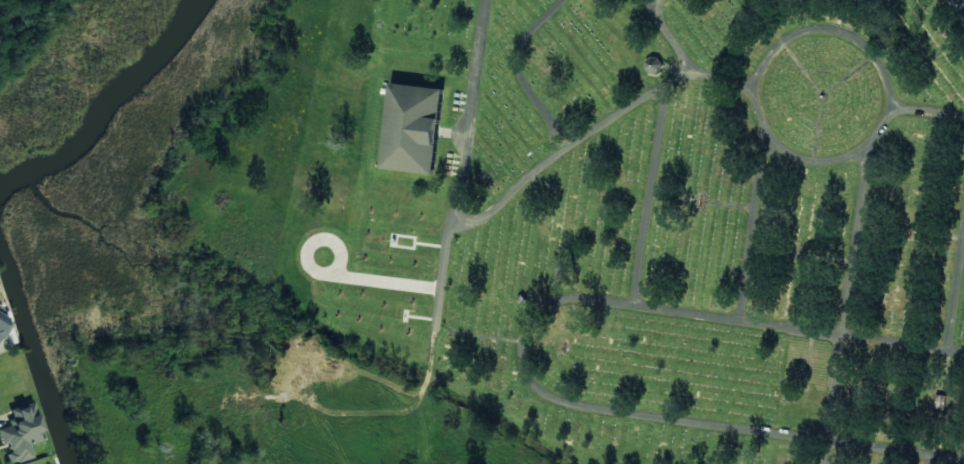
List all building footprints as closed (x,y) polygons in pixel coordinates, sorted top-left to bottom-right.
[(434,175),(443,89),(391,84),(382,169),(434,175)] [(952,414),(954,397),(936,395),(934,411),(952,414)] [(26,444),(41,441),(31,403),(4,410),(9,426),(0,428),(0,443),(5,463),(9,463),(30,459),(26,444)]
